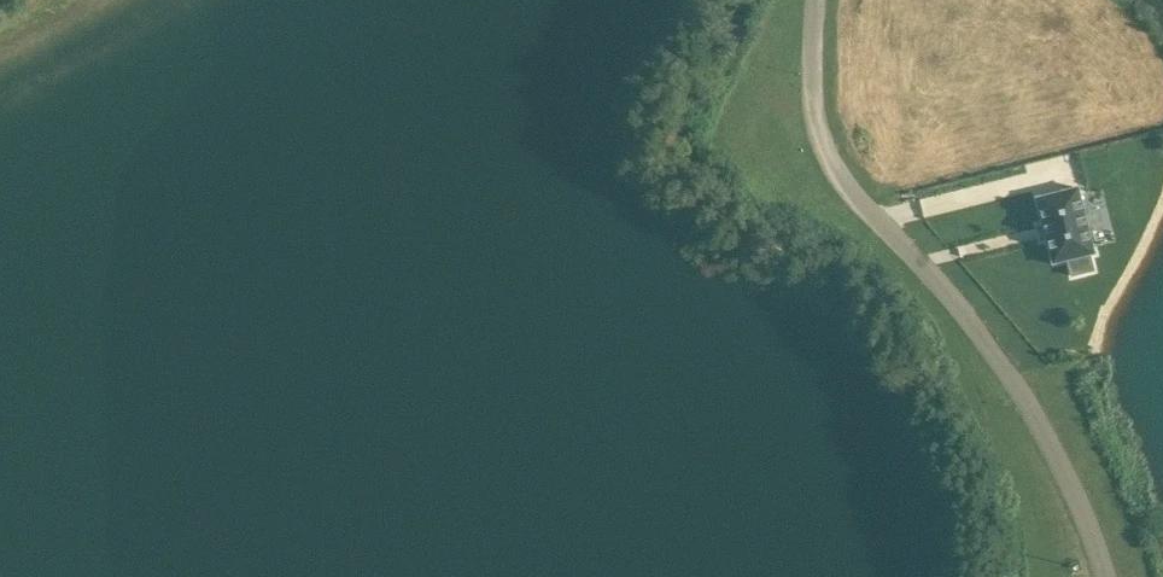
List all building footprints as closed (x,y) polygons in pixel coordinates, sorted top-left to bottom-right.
[(1096,271),(1092,254),(1093,254),(1096,254),(1095,251),(1079,190),(1080,190),(1079,187),(1077,188),(1077,189),(1040,198),(1040,197),(1037,198),(1038,200),(1054,261),(1053,262),(1054,264),(1056,263),(1067,260),(1072,277),(1096,271)]
